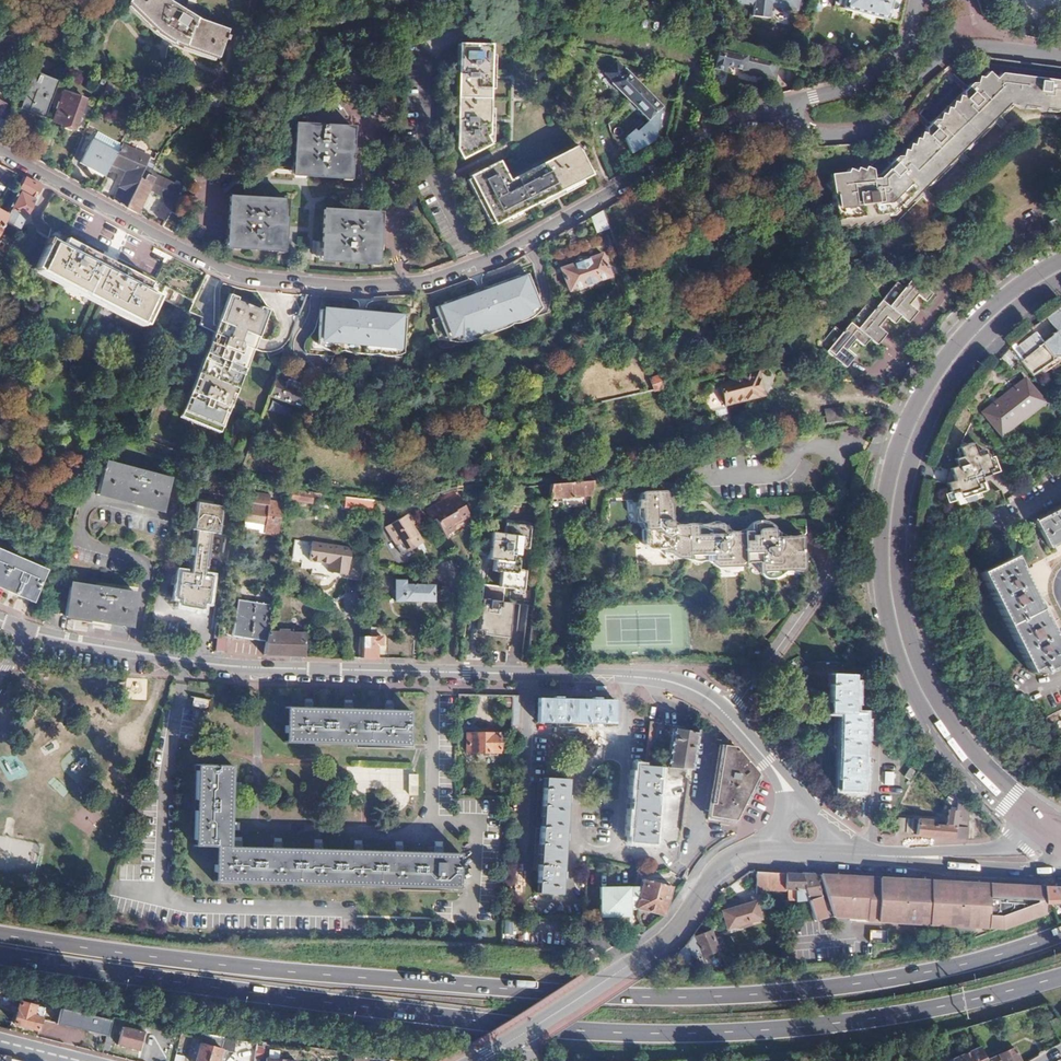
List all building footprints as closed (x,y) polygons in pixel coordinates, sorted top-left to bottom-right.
[(139,15),(156,30),(161,33),(192,50),(199,52),(216,58),(226,30),(198,19),(184,10),(170,1),(168,0),(128,0),(126,2),(139,15)] [(664,1),(663,5),(681,9),(684,0),(661,0),(664,1)] [(731,1),(750,4),(749,15),(767,17),(768,6),(793,9),(796,0),(731,0),(731,1)] [(841,9),(899,23),(905,0),(844,0),(841,9)] [(505,49),(473,43),(455,148),(461,159),(491,146),(488,139),(490,138),(505,49)] [(779,65),(715,49),(710,70),(723,73),(724,69),(775,81),(779,65)] [(613,82),(612,83),(622,94),(624,92),(639,108),(637,110),(647,121),(661,108),(626,70),(625,71),(616,61),(605,73),(613,82)] [(58,81),(33,72),(19,109),(44,118),(58,81)] [(923,126),(922,132),(921,133),(916,138),(914,140),(909,145),(903,151),(899,155),(897,155),(892,156),(891,157),(887,161),(874,173),(868,174),(867,169),(859,170),(848,171),(839,172),(826,174),(832,230),(848,228),(866,225),(873,225),(882,223),(891,222),(894,224),(1014,106),(1022,107),(1035,109),(1036,109),(1044,110),(1056,112),(1060,112),(1060,79),(1038,76),(1038,78),(997,73),(991,78),(984,72),(981,75),(974,81),(973,82),(967,83),(966,85),(962,88),(956,94),(949,101),(942,107),(941,108),(936,113),(935,114),(930,119),(927,122),(924,125),(923,126)] [(85,99),(64,91),(52,121),(74,129),(85,99)] [(352,127),(294,124),(292,176),(349,179),(352,127)] [(96,131),(91,141),(115,154),(115,152),(118,145),(119,144),(96,131)] [(115,154),(90,140),(78,162),(86,166),(88,164),(105,172),(115,154)] [(578,150),(577,148),(507,181),(499,163),(469,176),(493,225),(591,177),(580,153),(583,152),(581,148),(578,150)] [(129,176),(124,174),(112,201),(124,208),(139,179),(144,168),(135,164),(129,176)] [(143,180),(139,179),(124,208),(136,214),(141,203),(147,205),(154,192),(148,189),(153,179),(145,175),(143,180)] [(16,188),(18,189),(4,215),(5,216),(3,221),(17,228),(19,224),(40,186),(22,177),(16,188)] [(177,198),(168,193),(155,216),(164,221),(170,211),(177,198)] [(287,199),(229,196),(226,248),(284,251),(287,199)] [(380,212),(323,208),(320,261),(377,264),(380,212)] [(601,210),(589,217),(595,233),(607,227),(601,210)] [(182,217),(170,211),(164,221),(160,227),(173,233),(182,217)] [(1048,221),(1054,235),(1060,232),(1060,214),(1048,221)] [(48,240),(34,267),(144,325),(158,297),(146,290),(150,283),(65,238),(61,246),(48,240)] [(601,254),(560,268),(568,291),(609,277),(601,254)] [(455,298),(438,305),(449,334),(458,330),(459,333),(467,330),(466,328),(472,326),(474,330),(481,327),(481,325),(498,318),(499,320),(506,317),(505,313),(511,311),(512,313),(519,310),(519,308),(528,304),(517,275),(500,281),(502,286),(497,288),(495,283),(460,296),(462,302),(457,304),(455,298)] [(881,299),(873,309),(856,328),(849,322),(841,331),(825,349),(844,366),(853,356),(844,348),(854,338),(862,345),(868,339),(875,345),(885,333),(877,325),(885,316),(893,323),(899,316),(907,322),(916,311),(909,304),(918,293),(925,301),(932,293),(912,276),(904,286),(888,305),(881,299)] [(164,287),(158,297),(187,312),(188,308),(187,307),(191,301),(164,287)] [(263,312),(231,298),(183,416),(215,429),(263,312)] [(1029,374),(1060,354),(1060,306),(1054,310),(1008,345),(1029,374)] [(411,349),(413,319),(404,318),(404,317),(395,316),(395,318),(389,318),(389,315),(340,311),(340,314),(335,313),(335,311),(326,310),(326,312),(317,311),(316,322),(308,322),(308,326),(306,326),(304,343),(324,344),(323,350),(337,351),(337,352),(354,353),(354,352),(365,353),(365,349),(401,352),(401,348),(411,349)] [(857,312),(850,322),(856,326),(863,316),(857,312)] [(707,386),(705,389),(705,397),(702,398),(703,403),(698,404),(700,414),(714,410),(724,407),(724,405),(761,394),(756,372),(741,375),(741,379),(718,384),(717,380),(714,381),(712,382),(708,384),(707,386)] [(660,376),(648,380),(651,390),(663,387),(660,376)] [(283,383),(275,380),(269,396),(303,408),(308,392),(298,388),(299,384),(288,379),(286,383),(284,382),(283,383)] [(1040,402),(1023,379),(979,414),(998,437),(1040,402)] [(724,407),(714,410),(716,417),(726,414),(724,407)] [(847,408),(823,411),(825,424),(849,420),(847,408)] [(690,433),(681,436),(686,452),(695,450),(694,447),(696,446),(690,433)] [(972,453),(969,444),(955,449),(958,458),(951,460),(953,468),(945,471),(949,482),(943,484),(945,491),(939,493),(943,502),(951,499),(954,505),(977,498),(975,492),(982,489),(978,476),(992,472),(987,458),(983,459),(980,451),(972,453)] [(103,461),(97,482),(94,494),(159,511),(162,499),(168,479),(103,461)] [(590,481),(549,484),(546,510),(588,506),(590,481)] [(460,486),(451,486),(435,492),(438,498),(454,492),(460,491),(460,486)] [(637,519),(641,518),(642,540),(647,539),(649,547),(654,548),(655,548),(654,547),(660,547),(660,548),(664,549),(671,552),(674,555),(688,557),(688,551),(701,550),(701,556),(708,558),(713,564),(732,563),(732,565),(737,562),(740,559),(745,558),(748,557),(755,557),(755,565),(762,571),(764,572),(770,571),(774,568),(779,565),(784,564),(791,564),(794,565),(797,564),(799,560),(800,557),(799,557),(797,553),(796,546),(796,540),(796,534),(795,530),(793,530),(785,531),(780,529),(774,527),(774,532),(769,532),(768,521),(766,520),(763,518),(760,517),(755,517),(749,520),(745,522),(745,527),(737,527),(737,526),(734,527),(730,527),(724,527),(720,525),(716,522),(713,521),(706,521),(707,520),(705,519),(703,520),(697,522),(689,522),(687,522),(683,522),(676,522),(676,523),(668,524),(668,518),(666,514),(665,511),(665,508),(665,504),(663,501),(661,498),(660,494),(659,490),(657,488),(636,490),(637,500),(632,500),(632,506),(636,506),(637,519)] [(312,492),(289,489),(287,501),(310,504),(311,503),(312,492)] [(319,493),(312,492),(311,503),(315,503),(316,501),(318,501),(319,493)] [(254,497),(246,494),(242,518),(264,523),(262,533),(274,535),(280,502),(268,500),(267,504),(254,500),(254,497)] [(433,518),(438,528),(428,534),(442,558),(453,552),(444,537),(446,537),(444,532),(452,528),(449,522),(466,512),(455,495),(446,500),(444,497),(424,510),(430,520),(433,518)] [(374,499),(345,496),(344,506),(362,507),(361,511),(373,512),(373,505),(374,499)] [(191,528),(193,528),(188,561),(187,571),(179,569),(174,596),(178,597),(177,603),(204,609),(210,575),(205,574),(212,531),(217,532),(221,504),(196,500),(191,528)] [(1035,521),(1048,548),(1060,541),(1060,508),(1035,521)] [(408,513),(383,528),(400,555),(418,544),(408,527),(413,524),(408,513)] [(487,558),(492,559),(491,568),(499,569),(497,586),(482,584),(475,630),(506,634),(510,603),(502,601),(504,587),(522,589),(524,569),(517,568),(519,547),(527,548),(530,525),(505,522),(503,533),(490,531),(487,558)] [(418,541),(432,564),(442,558),(428,534),(418,541)] [(353,545),(323,545),(323,566),(338,567),(339,574),(353,574),(353,545)] [(31,601),(44,569),(0,550),(0,587),(31,601)] [(1060,663),(1060,654),(1012,555),(980,572),(1029,671),(1039,666),(1042,672),(1060,663)] [(410,579),(396,579),(394,599),(432,601),(433,584),(410,583),(410,579)] [(133,592),(68,582),(63,615),(128,625),(133,592)] [(272,604),(237,599),(231,636),(267,641),(268,632),(269,622),(272,604)] [(63,615),(46,612),(43,622),(42,626),(61,629),(63,615)] [(536,626),(530,625),(526,651),(533,652),(536,626)] [(276,633),(268,632),(267,641),(264,656),(304,656),(304,634),(288,633),(288,630),(277,630),(276,633)] [(226,634),(218,633),(215,651),(220,652),(224,652),(226,634)] [(368,636),(361,636),(361,658),(375,658),(375,644),(381,644),(381,637),(368,636)] [(573,646),(561,645),(561,662),(572,663),(573,646)] [(410,646),(385,646),(385,658),(410,659),(410,646)] [(828,711),(839,712),(835,789),(859,790),(863,714),(851,713),(853,674),(830,673),(829,675),(828,711)] [(613,700),(537,698),(536,721),(613,723),(613,700)] [(189,701),(193,702),(193,709),(204,709),(205,702),(208,702),(208,700),(189,700),(189,701)] [(408,711),(286,708),(285,743),(408,746),(408,711)] [(654,722),(648,721),(642,765),(650,766),(650,759),(654,722)] [(695,732),(671,728),(665,767),(690,770),(695,732)] [(498,733),(465,733),(464,752),(498,752),(498,733)] [(734,746),(718,744),(706,816),(734,820),(757,773),(734,746)] [(653,759),(650,759),(650,766),(658,767),(662,767),(663,763),(653,762),(653,759)] [(192,845),(214,846),(212,882),(458,889),(459,853),(408,852),(228,846),(231,766),(195,765),(192,845)] [(642,765),(634,765),(628,842),(651,844),(658,767),(650,766),(642,765)] [(904,775),(909,778),(914,768),(909,765),(904,775)] [(933,770),(927,777),(951,801),(952,800),(957,805),(958,797),(933,770)] [(893,785),(894,771),(884,771),(883,784),(893,785)] [(417,775),(408,774),(408,794),(416,795),(417,775)] [(566,778),(542,776),(534,893),(558,894),(566,778)] [(931,796),(925,791),(921,807),(928,808),(931,796)] [(945,825),(916,824),(915,835),(965,838),(967,806),(963,803),(958,797),(957,805),(956,811),(946,810),(945,825)] [(457,813),(486,813),(486,798),(457,799),(457,813)] [(764,871),(754,871),(754,892),(758,892),(758,889),(764,890),(764,871)] [(764,871),(764,890),(786,890),(786,900),(797,901),(797,903),(805,903),(805,900),(806,900),(797,873),(764,871)] [(797,873),(806,900),(810,911),(812,919),(826,917),(819,896),(820,896),(813,874),(797,873)] [(899,922),(969,925),(1000,927),(1043,912),(1042,902),(1042,885),(991,883),(953,881),(936,880),(891,878),(819,874),(831,915),(864,918),(864,920),(899,922)] [(640,878),(638,886),(632,908),(663,915),(671,886),(640,878)] [(633,885),(628,886),(628,907),(632,908),(638,886),(633,885)] [(1042,885),(1042,902),(1057,901),(1057,904),(1060,904),(1060,886),(1042,885)] [(628,886),(596,887),(597,917),(628,916),(628,907),(628,886)] [(760,913),(756,900),(722,911),(726,927),(728,927),(729,930),(740,927),(739,922),(748,919),(750,924),(759,921),(758,918),(759,918),(758,914),(760,913)] [(513,934),(513,919),(504,919),(503,934),(513,934)] [(690,936),(702,966),(706,967),(702,955),(717,948),(709,929),(694,936),(693,933),(690,936)] [(869,930),(868,941),(884,941),(885,930),(869,930)] [(680,966),(702,966),(690,936),(665,960),(680,966)] [(43,1007),(19,1001),(14,1025),(37,1031),(40,1020),(41,1018),(33,1016),(34,1013),(41,1015),(43,1007)] [(107,1020),(60,1009),(56,1023),(56,1024),(107,1036),(107,1034),(109,1022),(109,1020),(107,1020)] [(115,1023),(109,1022),(107,1034),(113,1036),(115,1023)] [(131,1029),(123,1027),(119,1046),(141,1051),(145,1032),(138,1031),(139,1027),(132,1026),(131,1029)] [(178,1041),(175,1060),(183,1060),(187,1042),(178,1041)] [(200,1044),(196,1060),(207,1060),(211,1046),(200,1044)] [(1013,1045),(985,1057),(979,1044),(951,1056),(953,1060),(1020,1060),(1013,1045)] [(211,1046),(207,1060),(219,1060),(222,1049),(211,1046)] [(260,1047),(252,1047),(252,1057),(259,1058),(260,1047)]
